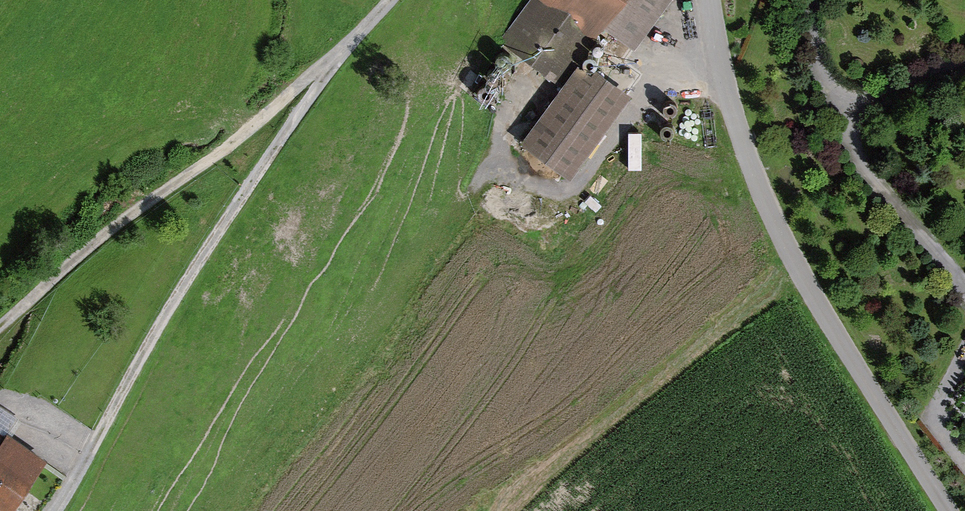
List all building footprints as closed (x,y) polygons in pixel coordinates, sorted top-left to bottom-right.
[(507,45),(561,86),(596,40),(605,28),(633,49),(670,0),(540,0),(507,45)] [(573,181),(636,98),(586,60),(523,144),(573,181)] [(0,433),(0,510),(15,510),(47,467),(0,433)]
